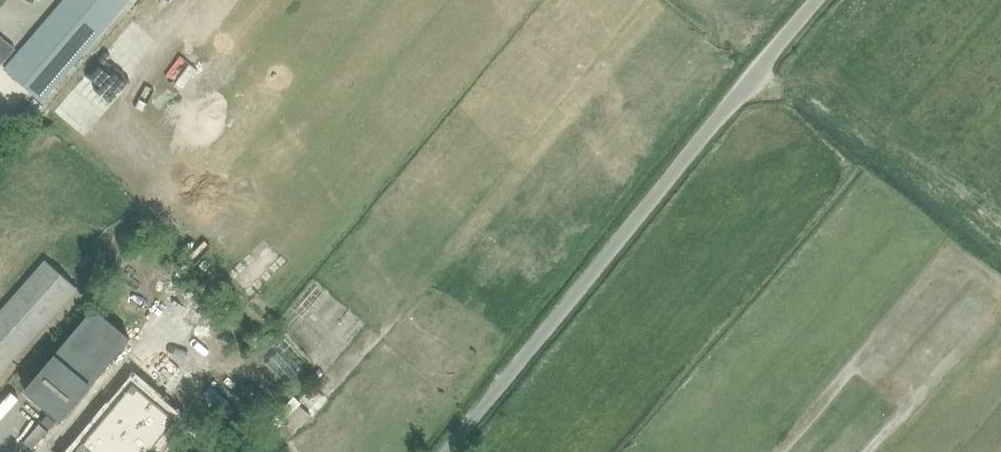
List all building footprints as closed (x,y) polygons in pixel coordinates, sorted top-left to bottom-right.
[(43,101),(129,0),(128,0),(63,0),(31,37),(5,68),(43,101)] [(1,370),(76,286),(46,260),(0,311),(0,369),(1,370)] [(25,389),(61,419),(130,337),(94,307),(25,389)] [(128,390),(149,408),(157,399),(136,381),(128,390)] [(176,417),(163,406),(150,421),(140,413),(142,411),(122,394),(74,451),(146,451),(176,417)]
